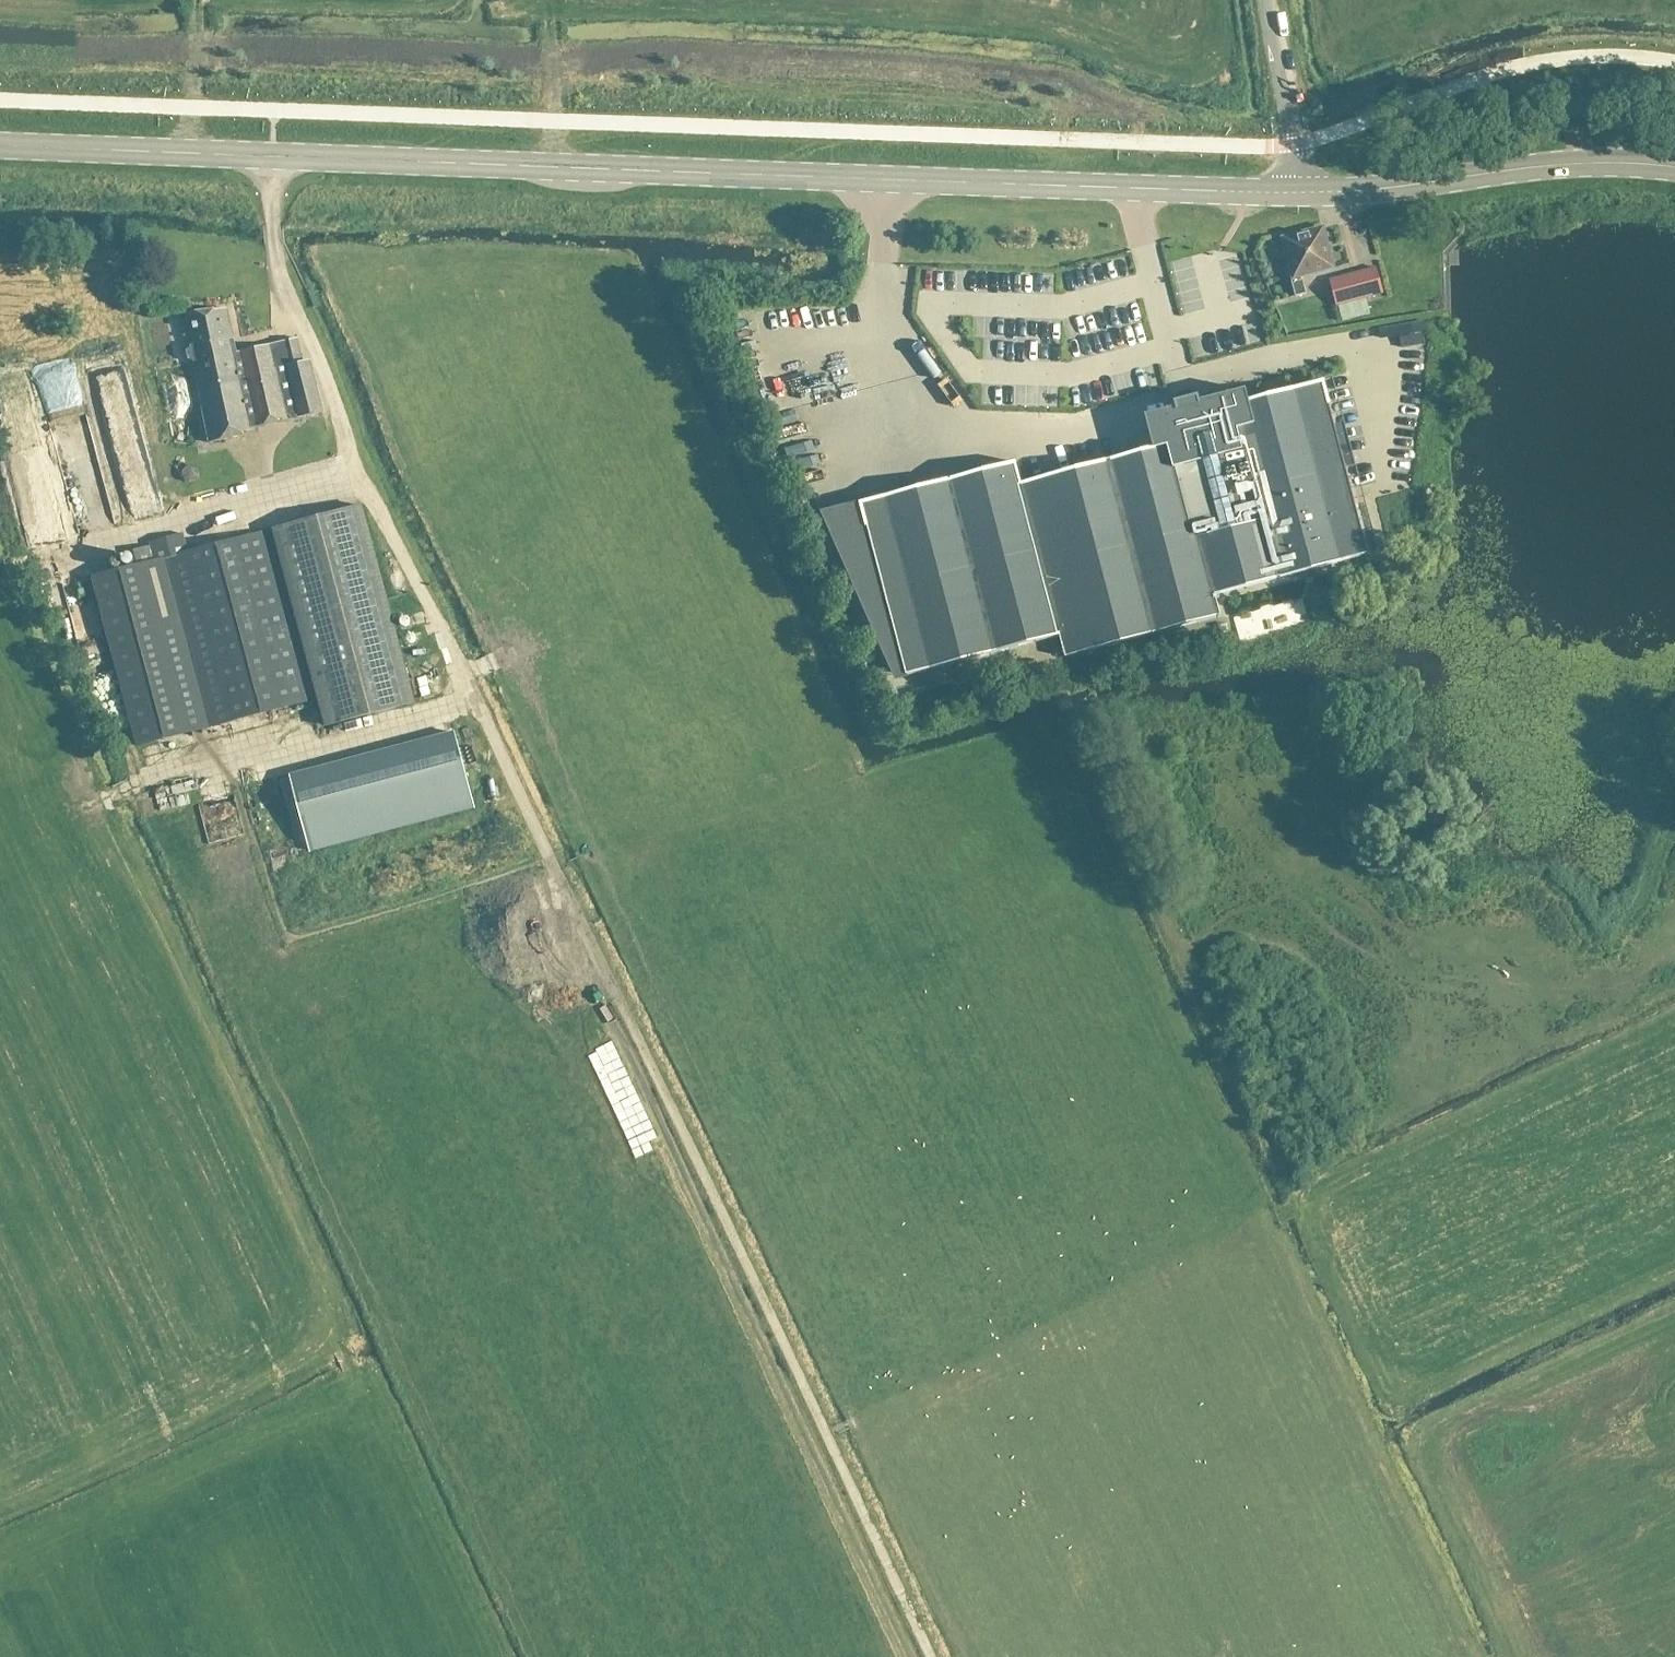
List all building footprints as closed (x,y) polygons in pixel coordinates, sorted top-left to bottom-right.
[(1294,297),(1304,295),(1300,277),(1331,268),(1321,230),(1283,240),(1292,277),(1289,278),(1294,297)] [(1328,280),(1336,306),(1382,292),(1380,286),(1374,266),(1328,280)] [(324,408),(312,333),(242,344),(235,301),(192,308),(212,437),(256,430),(254,419),(324,408)] [(61,418),(84,411),(73,370),(50,376),(61,418)] [(1214,595),(1366,555),(1321,383),(1249,402),(1245,391),(1145,417),(1153,449),(1019,486),(1012,464),(862,506),(906,675),(1058,636),(1064,657),(1219,616),(1214,595)] [(74,447),(80,471),(99,466),(93,442),(74,447)] [(120,447),(126,495),(160,491),(153,442),(120,447)] [(831,500),(836,519),(854,514),(849,495),(831,500)] [(325,727),(414,703),(361,506),(272,530),(325,727)] [(182,534),(149,543),(150,547),(132,552),(136,567),(91,579),(136,747),(312,700),(267,532),(187,553),(182,534)] [(289,775),(309,852),(473,809),(453,732),(289,775)] [(194,803),(192,790),(167,793),(169,806),(194,803)] [(210,799),(211,821),(233,820),(232,798),(210,799)]
